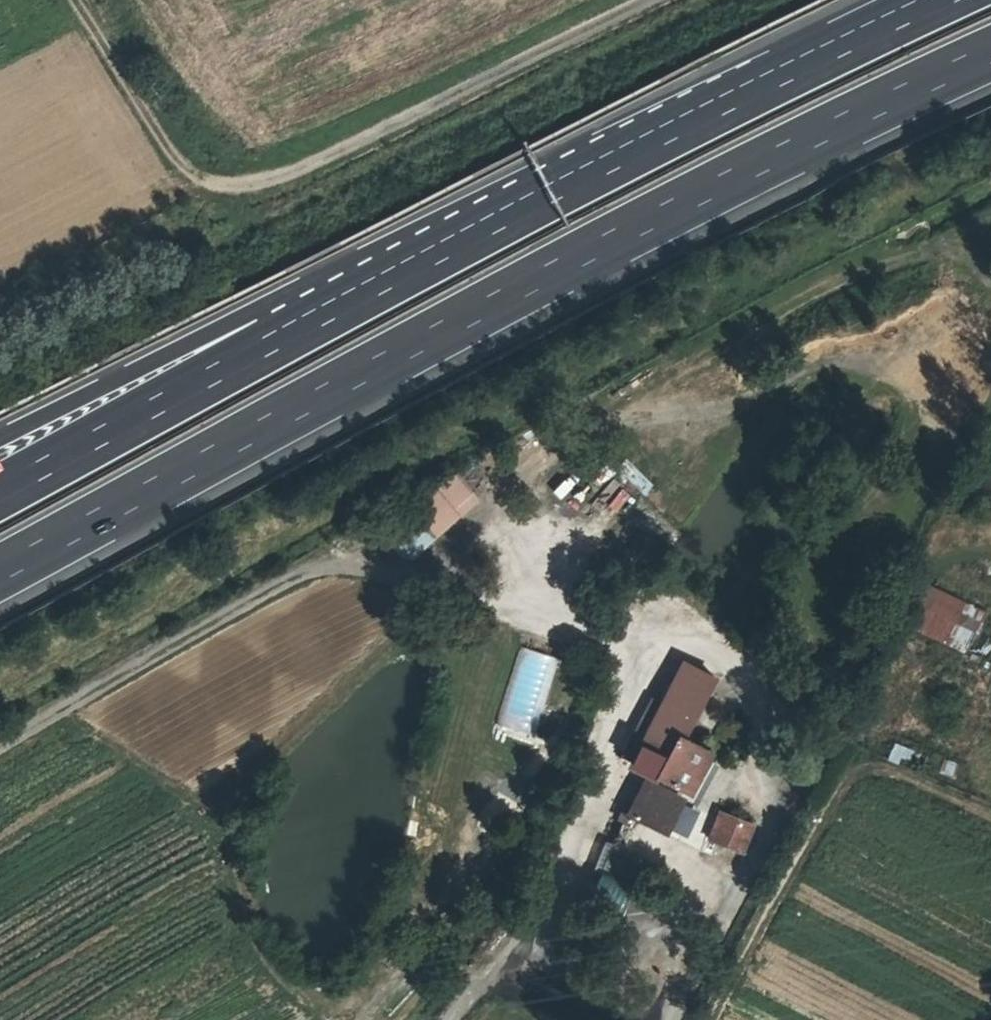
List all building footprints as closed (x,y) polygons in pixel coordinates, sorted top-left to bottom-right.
[(402,559),(480,506),(461,477),(382,530),(402,559)] [(905,627),(966,650),(983,605),(922,582),(905,627)] [(683,669),(634,766),(689,793),(709,754),(684,741),(712,684),(683,669)] [(951,778),(956,763),(893,742),(888,756),(951,778)] [(693,801),(652,781),(632,821),(673,841),(693,801)] [(707,840),(742,857),(754,829),(721,813),(707,840)]
